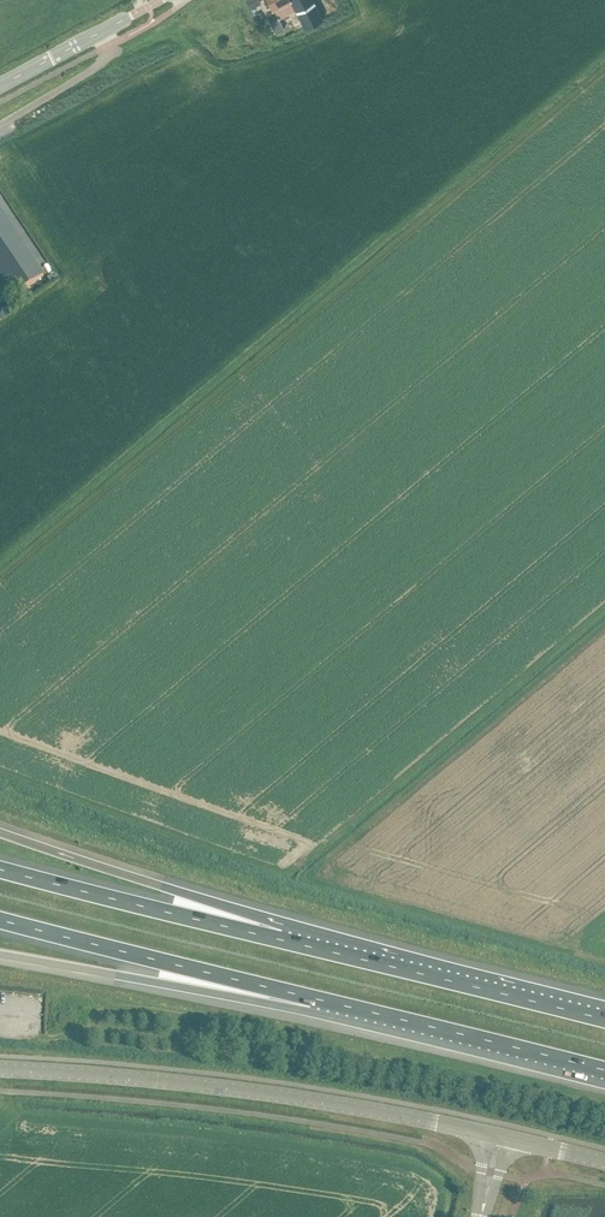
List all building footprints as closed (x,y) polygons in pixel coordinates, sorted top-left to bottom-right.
[(294,7),(291,0),(270,0),(273,7),(283,2),(287,11),(294,7)] [(294,7),(305,27),(323,18),(313,0),(291,0),(294,7)] [(277,32),(285,28),(278,15),(271,20),(277,32)] [(5,284),(14,296),(43,276),(0,211),(0,275),(5,284)]
